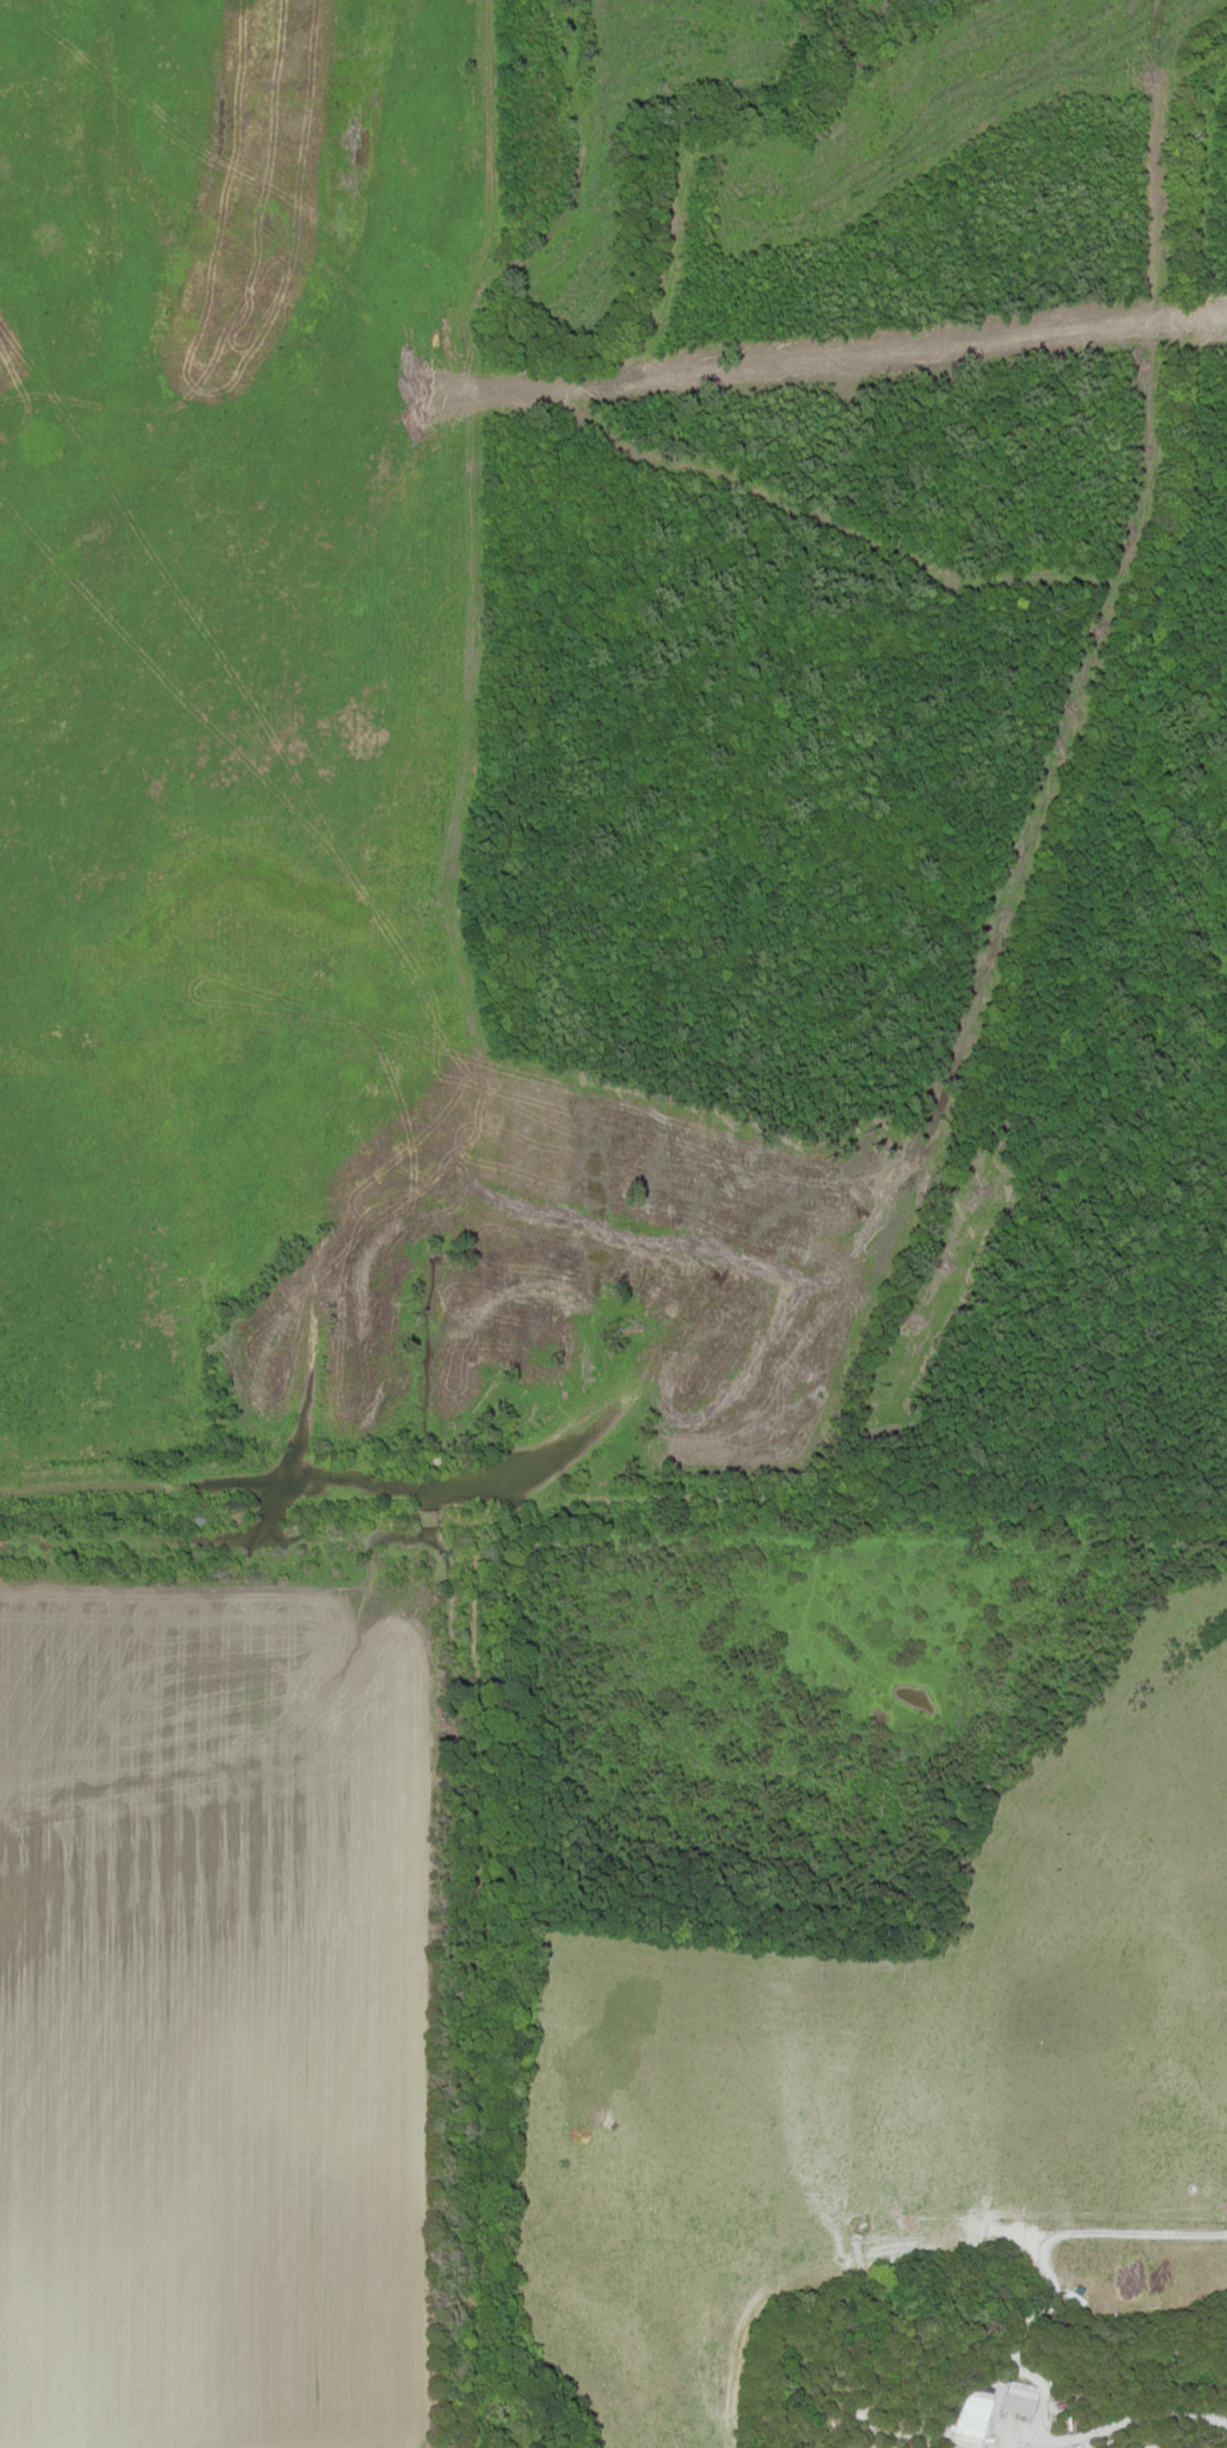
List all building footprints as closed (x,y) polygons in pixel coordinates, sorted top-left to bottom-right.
[(1003,2382),(1033,2387),(1029,2413),(998,2408),(1003,2382)] [(958,2390),(986,2396),(979,2434),(949,2428),(958,2390)]
